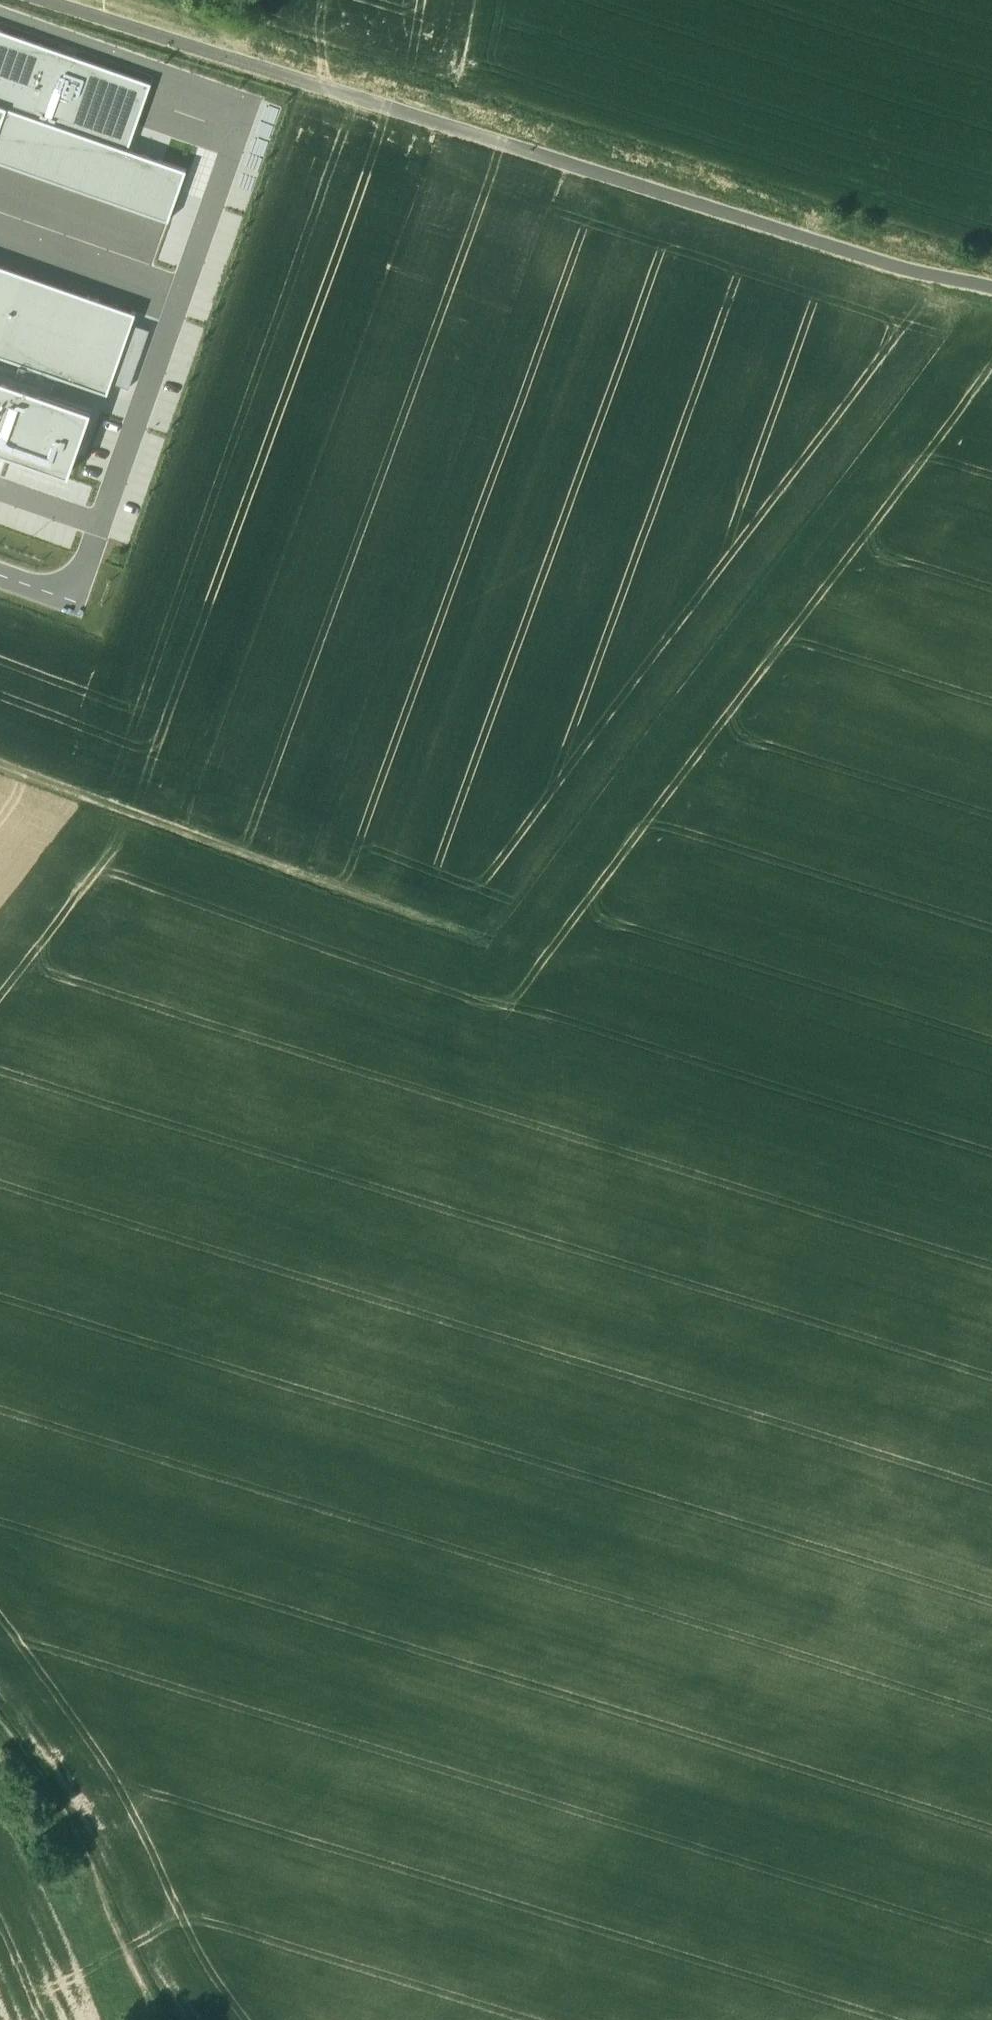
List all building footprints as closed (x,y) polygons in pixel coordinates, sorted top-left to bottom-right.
[(129,149),(137,125),(128,122),(143,80),(0,29),(0,103),(8,106),(129,149)] [(8,106),(0,103),(0,130),(8,106)] [(187,169),(129,149),(8,106),(0,130),(0,160),(167,220),(169,220),(187,169)] [(108,393),(112,382),(133,324),(136,313),(0,264),(0,355),(58,376),(108,393)] [(150,330),(133,324),(112,382),(129,388),(150,330)] [(4,458),(7,451),(69,473),(92,409),(51,395),(58,376),(0,355),(0,457),(4,458)]
